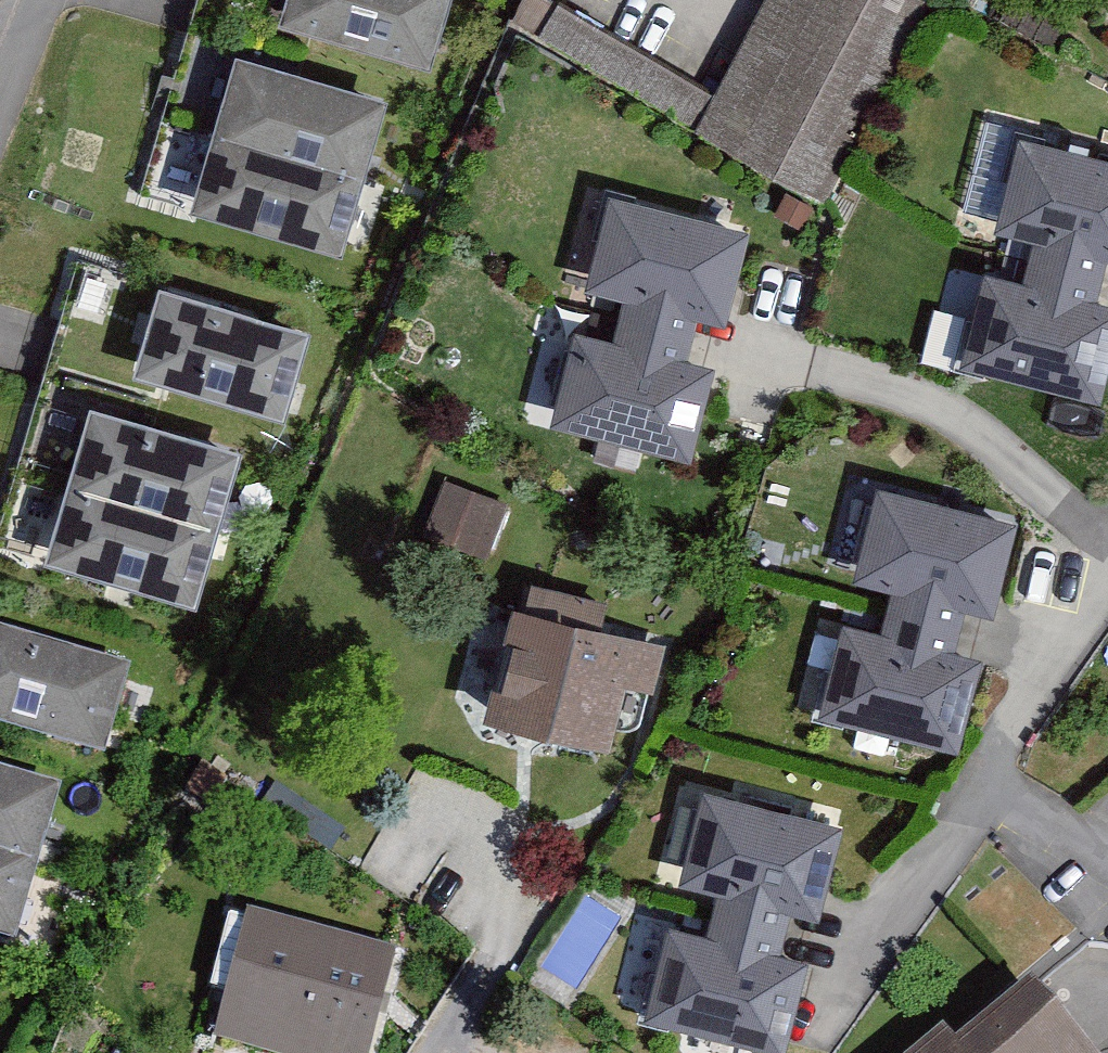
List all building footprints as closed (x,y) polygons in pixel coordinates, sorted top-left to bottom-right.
[(276,22),(427,67),(448,0),(283,0),(276,22)] [(711,90),(552,0),(533,0),(524,17),(809,179),(912,0),(762,0),(711,90)] [(388,92),(237,47),(212,136),(363,178),(388,92)] [(191,210),(341,253),(363,178),(212,136),(191,210)] [(1022,140),(1000,230),(1036,238),(1030,264),(1103,282),(1107,266),(1107,160),(1022,140)] [(612,198),(591,287),(626,295),(619,323),(693,343),(700,323),(727,329),(751,232),(612,198)] [(959,367),(1101,404),(1107,377),(1107,303),(1098,300),(1103,282),(1030,264),(1026,283),(983,272),(959,367)] [(307,324),(161,279),(132,371),(278,416),(307,324)] [(574,331),(550,422),(691,460),(716,366),(688,358),(693,343),(619,323),(614,342),(574,331)] [(69,490),(215,530),(236,452),(90,411),(69,490)] [(442,481),(425,534),(492,555),(509,502),(442,481)] [(1019,520),(877,485),(853,583),(891,592),(885,616),(959,634),(965,612),(994,619),(1019,520)] [(48,565),(195,604),(215,530),(69,490),(48,565)] [(513,607),(484,719),(607,751),(623,688),(654,696),(667,646),(513,607)] [(818,719),(961,754),(984,660),(960,654),(959,634),(885,616),(881,633),(841,623),(818,719)] [(103,761),(129,678),(0,638),(0,729),(103,761)] [(38,875),(62,796),(0,777),(0,864),(38,875)] [(841,825),(705,792),(683,881),(721,891),(714,917),(790,936),(793,917),(817,923),(841,825)] [(16,947),(38,875),(0,864),(0,943),(16,947)] [(785,959),(790,936),(714,917),(709,939),(659,927),(638,1014),(791,1050),(812,965),(785,959)] [(219,1040),(272,1052),(368,1052),(392,954),(249,919),(219,1040)] [(922,1052),(1084,1052),(1028,988),(955,1050),(942,1036),(922,1052)]
